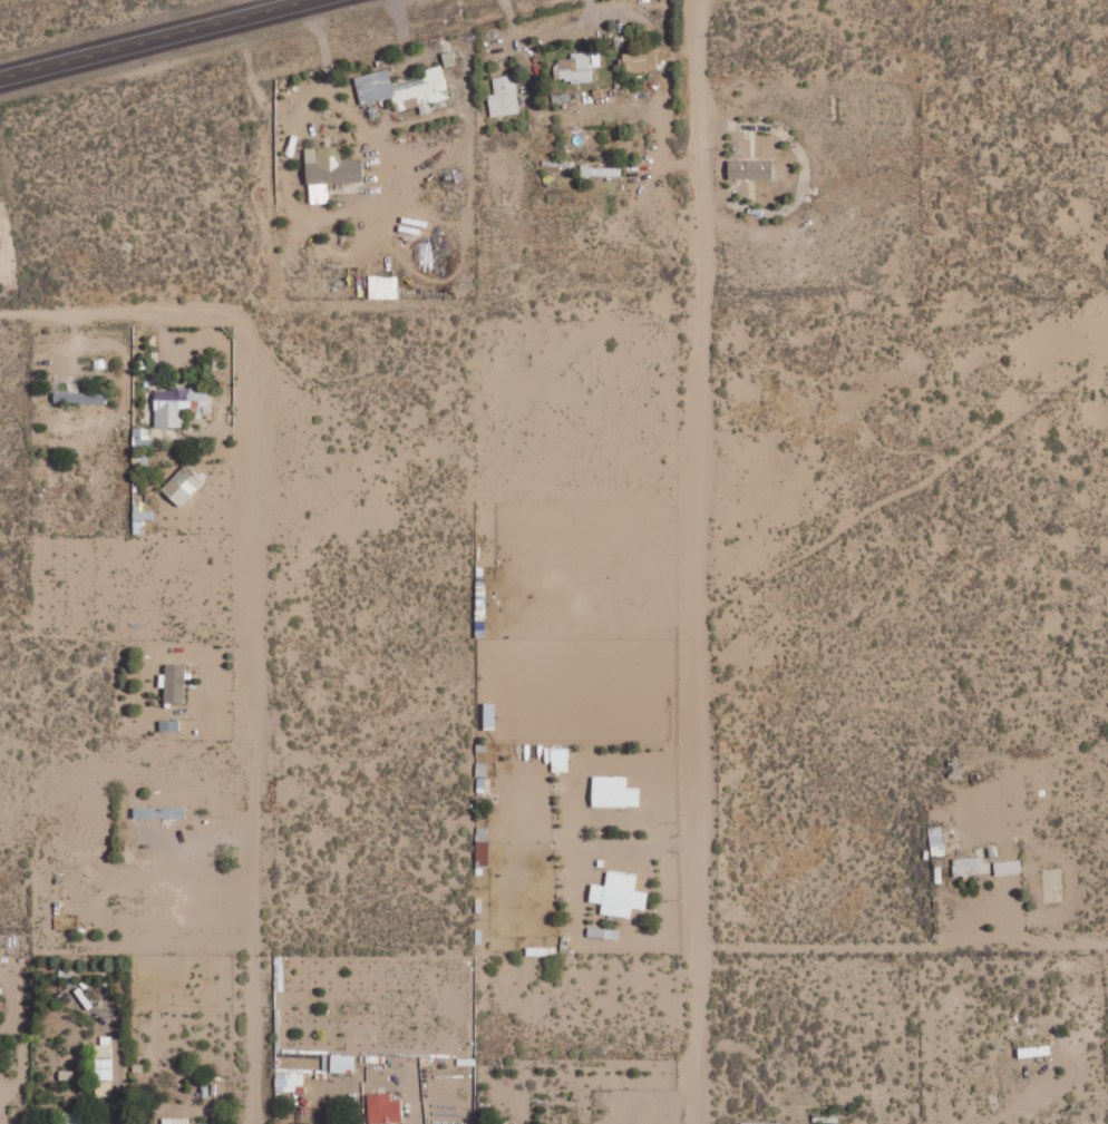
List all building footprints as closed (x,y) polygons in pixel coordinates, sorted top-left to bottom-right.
[(623,71),(657,70),(656,47),(631,48),(631,53),(622,53),(623,71)] [(600,66),(600,51),(570,53),(571,58),(558,59),(559,82),(592,80),(591,66),(600,66)] [(354,76),(360,104),(395,96),(398,110),(419,106),(420,114),(432,111),(430,103),(449,99),(442,64),(421,69),(423,78),(392,85),(388,69),(354,76)] [(492,77),(494,93),(487,94),(490,117),(520,112),(514,74),(492,77)] [(306,147),(308,203),(329,202),(328,183),(363,181),(362,159),(342,160),(341,146),(306,147)] [(772,160),(729,159),(728,179),(772,180),(772,160)] [(581,166),(581,176),(620,177),(620,167),(581,166)] [(369,299),(397,298),(397,276),(368,276),(369,299)] [(184,427),(184,414),(209,414),(209,388),(154,388),(154,426),(184,427)] [(96,399),(97,399),(97,392),(54,391),(54,401),(96,402),(96,399)] [(132,448),(150,449),(151,428),(133,427),(132,448)] [(186,664),(165,663),(165,674),(159,674),(158,687),(165,687),(164,702),(184,703),(186,664)] [(568,748),(551,749),(551,772),(568,772),(568,748)] [(486,763),(477,763),(476,793),(485,793),(486,763)] [(593,807),(640,807),(640,788),(626,788),(626,776),(592,777),(593,807)] [(133,809),(133,819),(185,818),(185,808),(133,809)] [(945,855),(942,826),(929,827),(931,857),(945,855)] [(990,862),(984,862),(983,848),(974,849),(975,857),(953,858),(954,876),(991,874),(990,862)] [(994,862),(995,876),(1022,873),(1020,859),(994,862)] [(637,875),(608,872),(606,886),(591,884),(589,902),(602,904),(600,914),(631,918),(632,908),(646,910),(649,892),(635,891),(637,875)] [(112,1037),(100,1037),(100,1045),(94,1046),(94,1058),(112,1057),(112,1037)] [(330,1071),(353,1072),(353,1055),(330,1054),(330,1071)] [(95,1059),(95,1080),(113,1079),(112,1058),(95,1059)] [(275,1091),(304,1092),(304,1068),(276,1068),(275,1091)] [(368,1123),(402,1122),(401,1101),(391,1101),(391,1093),(368,1094),(368,1123)] [(104,1123),(91,1123),(91,1112),(63,1113),(63,1123),(59,1123),(104,1123)]
